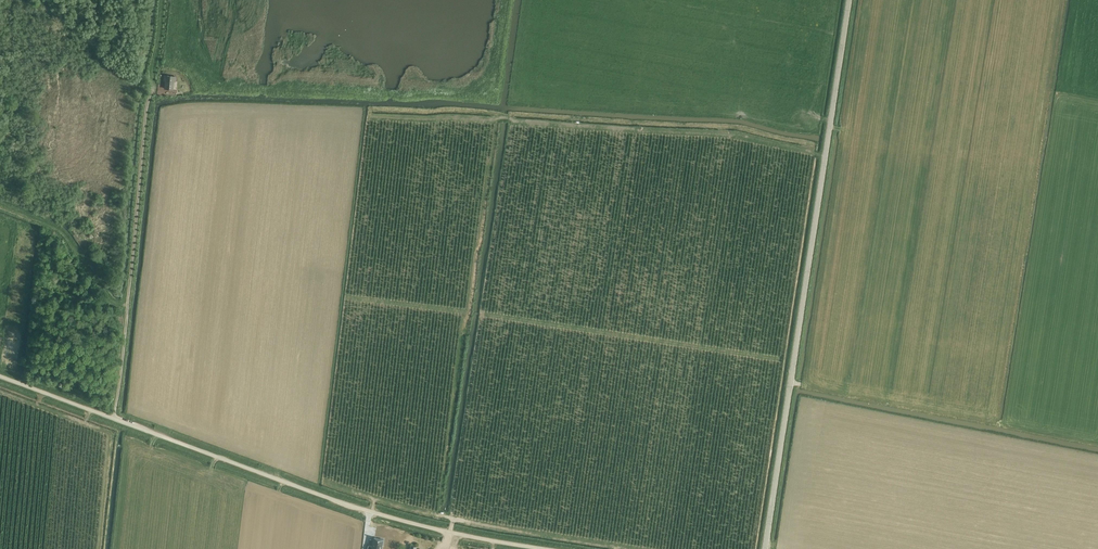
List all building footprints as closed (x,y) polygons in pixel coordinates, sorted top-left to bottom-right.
[(164,88),(170,89),(174,89),(175,76),(169,76),(164,75),(163,80),(165,80),(164,88)]
